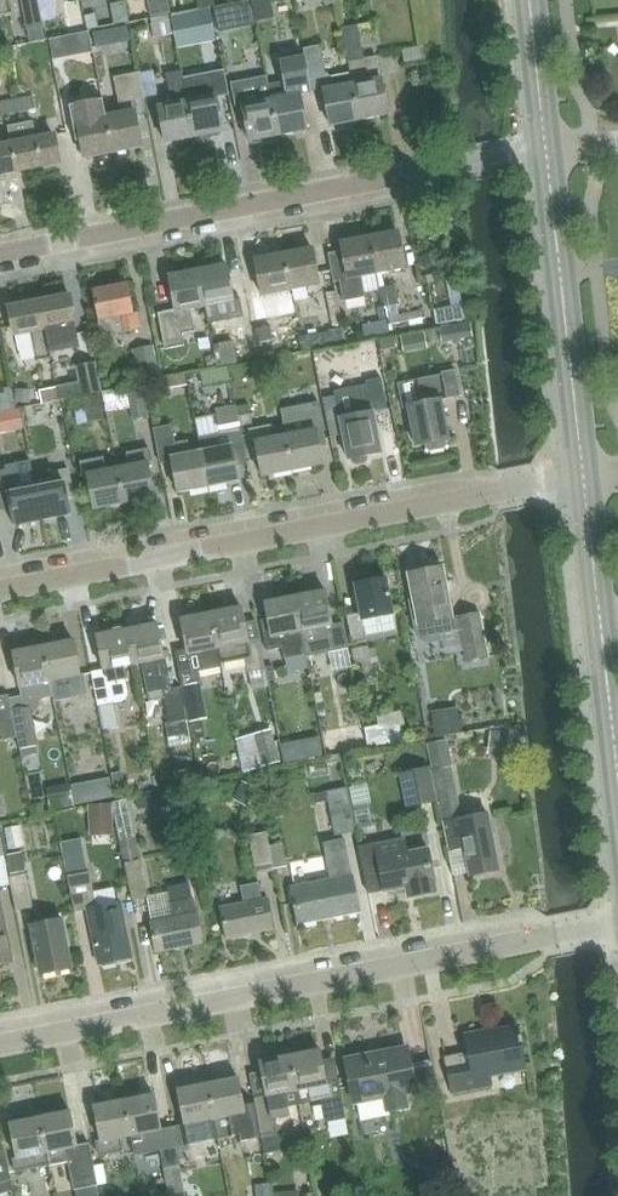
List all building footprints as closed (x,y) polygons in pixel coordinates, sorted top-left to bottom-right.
[(8,0),(0,0),(0,16),(11,14),(8,0)] [(43,25),(40,25),(36,3),(39,3),(38,0),(20,0),(26,29),(43,26),(43,25)] [(125,2),(110,5),(114,25),(128,22),(125,2)] [(227,6),(215,9),(219,30),(232,28),(227,6)] [(210,8),(170,16),(174,32),(213,25),(210,8)] [(95,14),(85,16),(88,30),(98,27),(95,14)] [(173,36),(169,17),(150,21),(151,26),(149,26),(152,40),(173,36)] [(386,115),(379,78),(381,78),(378,56),(365,59),(357,25),(343,29),(346,49),(345,49),(348,62),(352,84),(350,84),(357,120),(386,115)] [(42,26),(27,29),(30,43),(44,40),(42,26)] [(73,54),(69,35),(49,39),(53,58),(73,54)] [(357,120),(350,84),(334,87),(333,80),(325,75),(319,46),(304,49),(305,56),(306,58),(309,77),(310,82),(308,82),(309,84),(310,91),(321,89),(328,126),(357,120)] [(309,77),(306,58),(305,56),(279,61),(284,82),(269,85),(278,136),(305,131),(298,95),(310,93),(310,91),(309,84),(308,82),(310,82),(309,77)] [(189,74),(215,69),(213,58),(187,63),(189,74)] [(222,69),(182,76),(183,82),(187,101),(186,101),(193,138),(195,137),(195,140),(199,142),(207,141),(209,138),(208,135),(221,132),(214,97),(226,95),(222,69)] [(106,116),(112,153),(141,147),(134,111),(132,111),(130,101),(143,98),(138,72),(113,77),(120,114),(106,116)] [(172,104),(157,107),(164,143),(193,138),(186,101),(187,101),(183,82),(182,76),(182,72),(166,74),(172,104)] [(278,136),(269,85),(267,77),(233,84),(237,107),(243,106),(250,142),(263,139),(264,145),(278,142),(277,136),(278,136)] [(33,96),(16,99),(19,112),(35,109),(33,96)] [(0,102),(0,105),(2,115),(19,112),(16,99),(0,102)] [(103,99),(69,106),(76,142),(80,141),(83,158),(112,153),(106,116),(103,99)] [(23,141),(28,169),(59,163),(53,135),(36,139),(33,122),(20,124),(23,141)] [(28,169),(23,141),(20,124),(8,127),(11,144),(0,146),(0,175),(28,169)] [(369,238),(376,274),(404,269),(398,233),(369,238)] [(376,274),(369,238),(340,244),(342,252),(328,255),(333,283),(339,282),(343,302),(363,299),(359,278),(376,274)] [(283,254),(290,291),(319,286),(312,249),(283,254)] [(277,293),(290,291),(283,254),(254,259),(261,296),(262,296),(265,318),(281,315),(277,293)] [(236,319),(232,302),(226,266),(196,271),(203,308),(206,324),(210,323),(211,325),(224,322),(224,321),(236,319)] [(193,310),(203,308),(196,271),(169,276),(176,311),(159,314),(166,350),(185,346),(183,334),(196,332),(193,310)] [(121,333),(140,329),(136,313),(132,314),(126,284),(93,291),(99,321),(101,336),(121,333)] [(69,295),(39,302),(44,329),(49,353),(51,353),(78,348),(79,348),(74,323),(69,295)] [(44,329),(39,302),(8,308),(14,335),(27,333),(31,332),(36,361),(52,358),(51,353),(49,353),(44,329)] [(418,313),(397,317),(395,306),(383,309),(388,334),(421,328),(418,313)] [(384,324),(361,329),(364,341),(387,336),(384,324)] [(256,328),(259,344),(273,341),(270,325),(256,328)] [(302,352),(343,343),(341,331),(318,336),(317,330),(303,333),(304,339),(299,340),(302,352)] [(238,340),(213,345),(218,366),(242,361),(238,340)] [(130,352),(136,380),(157,376),(151,348),(130,352)] [(78,383),(56,387),(58,399),(102,392),(96,361),(75,365),(78,383)] [(407,408),(414,447),(447,440),(439,402),(459,396),(454,373),(397,385),(402,409),(407,408)] [(366,382),(367,387),(335,393),(340,418),(348,460),(353,459),(353,462),(356,464),(370,461),(372,458),(371,456),(381,454),(372,412),(386,409),(380,379),(366,382)] [(58,401),(58,399),(56,387),(39,390),(41,404),(58,401)] [(147,419),(141,389),(125,392),(125,391),(100,395),(104,413),(129,409),(131,422),(147,419)] [(201,452),(208,488),(238,482),(231,446),(236,445),(236,448),(245,446),(237,405),(215,409),(219,435),(198,440),(201,452)] [(280,412),(285,436),(292,472),(322,466),(315,431),(320,430),(315,405),(280,412)] [(187,441),(176,444),(172,424),(154,428),(161,466),(167,465),(166,459),(171,458),(178,494),(208,488),(201,452),(190,454),(187,441)] [(292,472),(285,436),(274,438),(271,425),(248,430),(250,443),(255,442),(262,478),(292,472)] [(116,468),(123,504),(153,499),(147,463),(152,462),(149,449),(127,453),(129,466),(116,468)] [(123,504),(116,468),(106,470),(104,458),(80,462),(83,476),(86,475),(93,510),(123,504)] [(34,484),(41,521),(69,515),(66,498),(73,497),(67,470),(48,473),(50,481),(34,484)] [(34,484),(18,487),(17,479),(0,482),(0,495),(3,511),(9,510),(13,527),(41,521),(34,484)] [(411,573),(408,574),(413,600),(410,601),(417,634),(420,638),(424,640),(428,641),(440,639),(439,634),(441,634),(461,630),(458,618),(453,619),(451,609),(443,567),(428,570),(425,566),(413,568),(411,573)] [(361,621),(393,615),(386,578),(354,585),(359,615),(346,617),(351,644),(365,641),(361,621)] [(295,597),(301,633),(307,656),(332,651),(348,648),(343,624),(332,626),(325,591),(295,597)] [(285,672),(308,667),(301,633),(295,597),(264,603),(268,620),(260,622),(269,665),(284,662),(285,672)] [(240,607),(210,613),(217,649),(220,661),(221,661),(230,659),(246,656),(248,670),(265,667),(259,638),(247,641),(240,607)] [(220,661),(217,649),(210,613),(180,619),(186,650),(175,652),(181,686),(200,682),(198,670),(222,665),(221,661),(220,661)] [(479,614),(458,618),(461,630),(467,661),(487,657),(479,614)] [(157,624),(127,630),(133,665),(142,663),(149,701),(164,698),(169,723),(187,720),(180,687),(171,689),(165,657),(164,657),(157,624)] [(103,671),(92,673),(98,706),(114,703),(115,703),(115,702),(121,701),(124,700),(126,698),(127,695),(128,692),(125,679),(126,679),(123,667),(133,665),(127,630),(125,630),(122,629),(118,628),(115,629),(112,631),(109,633),(97,636),(103,671)] [(43,647),(50,682),(51,681),(79,676),(79,675),(72,641),(43,647)] [(368,646),(351,649),(354,664),(362,663),(364,675),(381,672),(376,647),(369,649),(368,646)] [(36,745),(31,716),(38,709),(37,706),(41,701),(53,698),(50,682),(43,647),(12,653),(19,688),(22,701),(23,708),(12,709),(11,710),(16,736),(17,736),(19,748),(36,745)] [(79,676),(51,681),(55,700),(87,694),(88,694),(84,674),(79,675),(79,676)] [(186,708),(204,704),(200,682),(181,685),(186,708)] [(322,691),(314,693),(318,710),(325,709),(322,691)] [(12,709),(9,694),(0,695),(0,739),(16,736),(11,710),(12,709)] [(114,703),(98,706),(104,731),(120,727),(114,703)] [(379,724),(364,728),(368,748),(403,741),(400,725),(405,724),(402,711),(377,716),(379,724)] [(456,714),(434,718),(437,736),(459,732),(459,728),(457,720),(456,714)] [(492,716),(492,734),(513,733),(512,715),(492,716)] [(169,723),(165,724),(168,737),(189,733),(187,720),(169,723)] [(272,735),(256,739),(264,766),(280,761),(272,735)] [(446,742),(428,745),(431,757),(448,754),(446,742)] [(299,743),(282,746),(285,762),(302,759),(299,743)] [(431,771),(437,800),(459,795),(453,766),(431,771)] [(420,769),(400,773),(403,787),(412,785),(416,804),(436,800),(429,767),(426,768),(420,769)] [(121,773),(112,775),(115,789),(124,787),(121,773)] [(242,783),(236,794),(248,801),(254,789),(242,783)] [(89,784),(72,787),(76,804),(92,801),(89,784)] [(334,836),(354,832),(352,822),(353,821),(347,787),(326,792),(313,795),(315,803),(328,801),(334,836)] [(168,792),(136,799),(138,808),(162,803),(170,801),(168,792)] [(127,799),(111,802),(132,901),(148,898),(140,860),(139,860),(132,825),(127,799)] [(111,804),(89,805),(89,820),(111,819),(111,804)] [(469,877),(498,871),(487,814),(443,823),(449,850),(463,847),(469,877)] [(255,873),(274,870),(266,831),(248,835),(255,873)] [(403,838),(359,848),(368,893),(383,890),(384,893),(402,889),(412,887),(414,897),(437,892),(432,863),(430,864),(427,850),(406,854),(403,838)] [(80,839),(62,842),(64,857),(83,853),(80,839)] [(322,846),(330,882),(290,890),(297,925),(358,913),(344,842),(322,846)] [(22,853),(7,856),(10,873),(25,870),(22,853)] [(98,908),(90,871),(67,875),(74,912),(86,910),(97,965),(131,958),(122,916),(120,905),(102,908),(98,908)] [(15,910),(33,907),(26,872),(8,876),(15,910)] [(169,894),(145,899),(150,923),(156,952),(201,943),(196,914),(193,901),(192,901),(188,884),(168,888),(169,894)] [(226,940),(272,931),(266,901),(260,902),(257,885),(240,888),(243,905),(220,909),(226,940)] [(40,976),(71,970),(61,920),(30,926),(40,976)] [(12,963),(12,962),(8,963),(0,921),(0,966),(12,963)] [(521,1043),(520,1036),(518,1037),(516,1028),(464,1035),(467,1052),(445,1057),(454,1095),(494,1086),(493,1077),(527,1071),(521,1043)] [(320,1049),(290,1055),(299,1103),(321,1099),(325,1122),(328,1122),(345,1119),(346,1118),(337,1075),(325,1077),(322,1060),(320,1049)] [(403,1093),(413,1091),(405,1051),(387,1054),(386,1052),(349,1059),(360,1122),(389,1115),(388,1111),(406,1107),(403,1093)] [(267,1097),(255,1099),(255,1104),(262,1138),(265,1154),(280,1151),(274,1118),(289,1115),(287,1106),(299,1103),(290,1055),(260,1061),(262,1072),(267,1097)] [(238,1078),(208,1084),(219,1139),(237,1135),(238,1142),(262,1138),(255,1104),(244,1106),(238,1078)] [(173,1127),(177,1147),(178,1147),(219,1139),(208,1084),(178,1090),(185,1125),(173,1127)] [(154,1095),(124,1101),(131,1136),(134,1155),(160,1150),(164,1168),(179,1165),(180,1165),(177,1147),(173,1127),(161,1130),(154,1095)] [(124,1101),(94,1106),(101,1141),(97,1142),(99,1155),(122,1151),(119,1138),(131,1136),(124,1101)] [(40,1117),(47,1153),(50,1165),(67,1162),(73,1190),(75,1189),(77,1195),(98,1195),(95,1185),(97,1185),(98,1185),(94,1166),(89,1143),(77,1146),(70,1111),(40,1117)] [(40,1117),(10,1123),(17,1158),(12,1159),(15,1172),(50,1165),(47,1153),(40,1117)] [(9,1179),(11,1179),(1,1143),(0,1144),(0,1183),(9,1179)] [(179,1165),(164,1168),(169,1194),(184,1191),(179,1165)] [(0,1183),(0,1193),(12,1189),(9,1179),(0,1183)]
